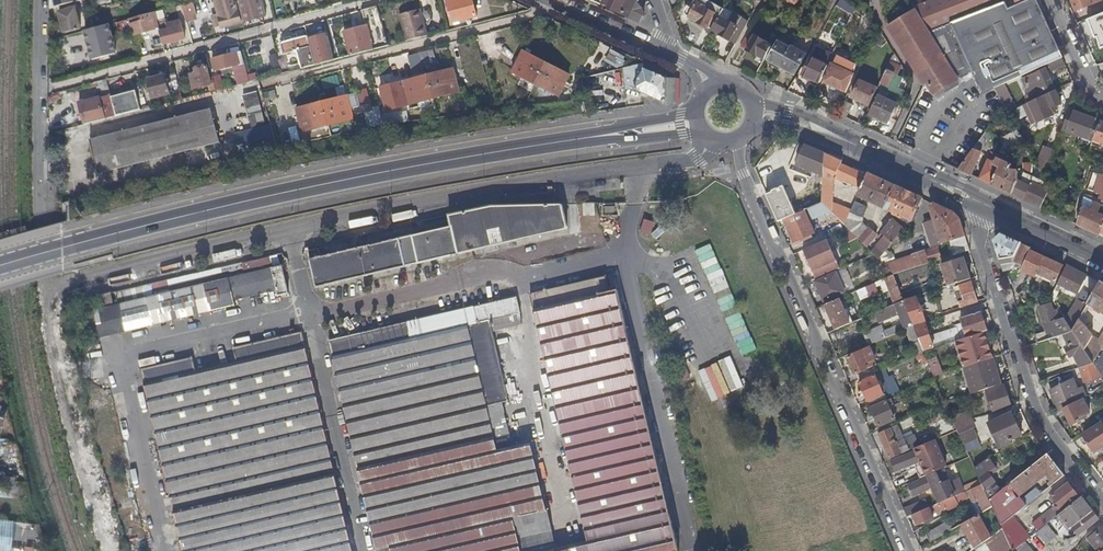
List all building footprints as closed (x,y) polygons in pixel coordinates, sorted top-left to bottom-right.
[(237,0),(213,0),(220,28),(243,23),(237,0)] [(261,0),(247,0),(239,2),(245,23),(266,18),(261,0)] [(449,2),(450,8),(446,9),(447,13),(451,12),(454,23),(476,17),(472,0),(456,0),(449,2)] [(621,15),(628,0),(589,0),(621,15)] [(635,0),(628,0),(621,15),(639,23),(644,18),(639,6),(635,0)] [(683,3),(689,8),(691,5),(694,7),(689,17),(698,22),(697,23),(706,29),(707,27),(712,30),(719,17),(705,9),(706,8),(702,6),(706,0),(688,0),(683,3)] [(750,0),(728,0),(722,12),(745,23),(754,7),(754,2),(750,0)] [(835,6),(840,9),(845,0),(838,0),(835,6)] [(911,8),(913,11),(887,28),(925,85),(949,70),(927,34),(949,25),(1012,0),(932,0),(911,8)] [(970,71),(973,78),(972,78),(978,89),(988,108),(1000,100),(994,89),(1003,85),(1046,64),(1061,58),(1034,0),(1028,0),(954,35),(970,71)] [(1088,0),(1070,0),(1075,11),(1090,5),(1088,0)] [(182,8),(185,22),(192,21),(189,6),(182,8)] [(388,47),(377,7),(361,11),(366,28),(345,33),(349,49),(351,57),(388,47)] [(59,12),(65,34),(81,29),(76,8),(59,12)] [(408,42),(428,37),(426,26),(422,26),(418,10),(400,15),(408,42)] [(1087,18),(1097,43),(1102,40),(1102,12),(1087,18)] [(131,29),(132,36),(141,33),(146,32),(155,30),(152,19),(143,21),(142,16),(129,20),(131,29)] [(719,17),(712,30),(719,35),(719,36),(735,45),(743,30),(719,17)] [(116,33),(131,29),(129,20),(114,24),(116,33)] [(160,33),(163,45),(185,39),(181,22),(167,25),(169,31),(160,33)] [(109,25),(84,32),(92,58),(115,52),(109,25)] [(927,34),(949,70),(956,81),(970,71),(954,35),(949,25),(927,34)] [(156,47),(163,45),(160,33),(154,35),(156,47)] [(327,33),(308,39),(310,46),(312,56),(315,66),(335,60),(327,33)] [(753,53),(765,60),(772,46),(748,33),(740,47),(752,54),(753,53)] [(308,39),(308,38),(284,44),(287,55),(298,52),(303,69),(315,66),(312,56),(310,46),(308,39)] [(768,61),(792,76),(804,54),(791,47),(790,49),(778,43),(768,61)] [(602,60),(618,69),(624,57),(609,48),(602,60)] [(523,52),(513,73),(558,96),(569,75),(523,52)] [(237,54),(213,60),(215,71),(240,65),(237,54)] [(427,54),(413,57),(415,70),(429,67),(427,54)] [(818,83),(826,65),(814,59),(815,57),(812,55),(811,58),(810,58),(802,76),(818,83)] [(1064,64),(1061,58),(1046,64),(1049,71),(1064,64)] [(901,68),(890,62),(880,83),(888,86),(893,75),(897,76),(901,68)] [(644,68),(643,64),(630,67),(629,76),(637,80),(637,83),(633,81),(630,86),(666,103),(666,78),(644,68)] [(210,93),(216,92),(214,84),(214,83),(211,84),(207,66),(196,69),(197,74),(190,75),(193,89),(209,86),(210,93)] [(836,89),(844,93),(852,73),(843,69),(841,72),(830,67),(823,82),(830,86),(828,90),(834,94),(836,89)] [(1031,101),(1054,90),(1044,69),(1034,75),(1036,79),(1023,85),(1031,101)] [(249,70),(239,71),(240,84),(251,82),(249,70)] [(452,70),(403,82),(408,106),(458,93),(452,70)] [(150,89),(152,95),(153,99),(170,94),(165,76),(149,80),(150,89)] [(675,78),(666,78),(666,103),(674,103),(675,78)] [(852,99),(869,107),(877,90),(860,81),(852,99)] [(888,86),(880,83),(877,90),(879,91),(885,94),(888,86)] [(994,89),(1000,100),(1004,107),(1007,113),(1016,108),(1003,85),(994,89)] [(1031,101),(1028,102),(1037,122),(1053,115),(1050,108),(1060,104),(1054,90),(1031,101)] [(259,91),(246,95),(255,124),(267,121),(259,91)] [(136,92),(113,98),(117,116),(141,110),(136,92)] [(152,103),(153,108),(183,100),(181,96),(152,103)] [(347,97),(298,109),(303,133),(329,126),(353,120),(347,97)] [(876,98),(869,114),(887,123),(894,107),(876,98)] [(80,104),(85,125),(105,120),(100,99),(80,104)] [(852,105),(844,102),(838,115),(846,118),(852,105)] [(1091,139),(1093,139),(1099,121),(1069,110),(1056,143),(1063,146),(1066,137),(1063,136),(1065,132),(1090,142),(1091,139)] [(212,111),(90,141),(98,174),(220,144),(212,111)] [(379,111),(366,114),(368,127),(382,124),(379,111)] [(353,120),(329,126),(332,136),(355,130),(353,120)] [(1091,147),(1098,149),(1100,142),(1102,143),(1102,124),(1101,124),(1095,140),(1093,139),(1091,147)] [(1006,150),(1023,142),(1016,130),(998,137),(1002,143),(1006,150)] [(990,153),(979,180),(1011,195),(1016,181),(1017,171),(1009,170),(1010,167),(1009,165),(1001,161),(1003,156),(992,151),(995,146),(993,145),(995,138),(988,135),(982,149),(990,153)] [(1035,168),(1046,171),(1052,148),(1040,145),(1035,168)] [(825,155),(805,147),(796,168),(799,170),(801,168),(811,172),(823,177),(825,155)] [(972,149),(957,170),(970,176),(980,152),(972,149)] [(841,163),(825,155),(823,177),(821,204),(831,213),(834,178),(858,189),(864,176),(840,165),(841,163)] [(1019,183),(1013,196),(1042,209),(1050,192),(1046,190),(1047,188),(1043,186),(1044,183),(1019,171),(1021,183),(1019,183)] [(1090,173),(1089,177),(1091,178),(1088,191),(1102,194),(1102,177),(1090,173)] [(895,187),(868,174),(858,197),(885,210),(895,187)] [(922,200),(895,187),(885,210),(895,214),(912,222),(922,200)] [(985,194),(982,200),(998,207),(1000,202),(985,194)] [(1099,235),(1100,232),(1102,223),(1102,207),(1084,198),(1077,225),(1099,235)] [(855,201),(844,226),(849,231),(855,237),(866,248),(877,236),(864,223),(864,213),(867,207),(855,201)] [(489,206),(448,215),(451,227),(321,257),(318,249),(309,251),(309,254),(307,254),(308,258),(310,258),(316,287),(568,229),(562,204),(489,206)] [(595,204),(584,204),(583,215),(595,216),(595,204)] [(952,214),(932,204),(929,209),(940,245),(948,243),(952,256),(969,251),(963,234),(959,221),(952,214)] [(805,211),(794,216),(783,221),(793,243),(797,242),(799,244),(810,239),(809,236),(814,234),(805,211)] [(912,222),(895,214),(895,216),(900,219),(893,222),(891,221),(881,232),(884,236),(869,251),(873,256),(878,260),(912,222)] [(855,237),(849,231),(841,234),(843,242),(855,237)] [(1014,256),(1019,244),(1001,236),(994,242),(1001,261),(1014,256)] [(1030,249),(1019,244),(1014,256),(1001,261),(1005,273),(1022,267),(1029,251),(1030,249)] [(810,247),(798,253),(805,270),(816,266),(814,258),(815,257),(810,247)] [(937,249),(883,265),(893,275),(941,260),(937,249)] [(1062,267),(1029,251),(1022,267),(1021,271),(1034,277),(1036,274),(1054,284),(1062,267)] [(949,287),(969,280),(963,260),(943,266),(949,287)] [(244,263),(112,294),(114,305),(246,275),(245,269),(244,263)] [(246,275),(272,269),(271,263),(245,269),(246,275)] [(1085,276),(1066,266),(1057,285),(1076,294),(1085,276)] [(282,267),(272,269),(277,291),(278,296),(288,294),(282,267)] [(277,291),(272,269),(246,275),(114,305),(101,308),(94,309),(95,314),(99,331),(100,337),(235,307),(234,301),(277,291)] [(815,281),(829,275),(826,269),(812,275),(815,281)] [(836,274),(815,283),(823,301),(844,292),(836,274)] [(904,302),(893,275),(885,280),(889,291),(895,305),(904,302)] [(568,550),(678,550),(617,292),(609,294),(605,279),(523,297),(526,312),(533,311),(587,541),(567,546),(568,550)] [(889,291),(885,280),(879,282),(883,293),(889,291)] [(1100,283),(1088,304),(1096,309),(1095,311),(1102,315),(1102,286),(1100,283)] [(971,284),(959,287),(961,293),(958,293),(956,290),(954,291),(959,308),(977,303),(971,284)] [(873,285),(864,288),(868,298),(877,294),(873,285)] [(729,293),(715,299),(721,312),(735,305),(729,293)] [(101,308),(114,305),(112,294),(99,296),(101,308)] [(567,546),(555,549),(530,444),(512,447),(509,434),(493,437),(485,406),(502,402),(508,401),(492,331),(521,325),(519,314),(526,312),(523,297),(378,328),(378,330),(329,340),(377,550),(391,547),(392,550),(568,550),(567,546)] [(914,298),(904,302),(913,326),(925,323),(914,298)] [(825,306),(836,331),(849,325),(838,300),(825,306)] [(1077,301),(1066,322),(1072,331),(1078,322),(1085,308),(1086,306),(1077,301)] [(913,326),(904,302),(895,305),(872,314),(877,326),(898,317),(902,326),(882,334),(884,340),(910,328),(913,326)] [(1037,335),(1039,343),(1060,336),(1049,305),(1039,308),(1047,331),(1037,335)] [(1078,322),(1081,325),(1090,311),(1085,308),(1078,322)] [(746,338),(737,313),(726,317),(734,342),(746,338)] [(984,333),(986,332),(980,313),(960,319),(966,338),(984,333)] [(99,331),(95,314),(83,317),(86,333),(99,331)] [(1098,342),(1081,325),(1078,322),(1072,331),(1093,364),(1102,347),(1102,334),(1098,342)] [(933,349),(925,323),(913,326),(919,342),(924,352),(933,349)] [(869,347),(884,340),(882,334),(879,329),(864,336),(869,347)] [(937,336),(941,346),(954,342),(960,340),(957,330),(937,336)] [(1093,364),(1072,331),(1062,335),(1068,346),(1064,349),(1070,359),(1073,357),(1079,369),(1093,364)] [(233,348),(237,364),(195,373),(192,357),(140,369),(183,550),(353,550),(302,333),(233,348)] [(992,359),(984,333),(966,338),(960,340),(954,342),(962,368),(992,359)] [(924,352),(919,342),(911,345),(915,356),(924,352)] [(848,359),(856,375),(873,368),(878,366),(875,360),(878,359),(872,348),(848,359)] [(1094,366),(1102,378),(1102,379),(1102,355),(1102,354),(1094,366)] [(936,357),(928,359),(933,377),(942,374),(936,357)] [(1001,386),(992,359),(962,368),(971,395),(975,394),(1001,386)] [(715,362),(696,371),(710,401),(729,393),(715,362)] [(1094,366),(1093,364),(1079,369),(1083,383),(1102,378),(1094,366)] [(856,375),(858,381),(875,374),(873,368),(856,375)] [(504,372),(507,387),(519,384),(516,369),(504,372)] [(880,375),(859,384),(868,403),(884,396),(878,383),(882,381),(880,375)] [(1050,392),(1057,412),(1062,409),(1077,402),(1069,383),(1050,392)] [(1004,387),(985,393),(992,415),(1011,409),(1004,387)] [(891,400),(871,409),(878,428),(894,421),(889,409),(893,407),(891,400)] [(1089,414),(1082,400),(1077,402),(1062,409),(1071,427),(1085,420),(1084,417),(1089,414)] [(509,434),(502,402),(485,406),(493,437),(509,434)] [(966,433),(974,428),(966,412),(950,418),(956,431),(959,436),(966,433)] [(1003,449),(1012,445),(1010,441),(1022,436),(1012,415),(988,426),(994,438),(997,437),(1001,446),(1002,446),(1003,448),(1003,449)] [(1083,437),(1094,454),(1102,448),(1102,426),(1102,425),(1083,437)] [(878,435),(889,460),(901,455),(896,444),(904,440),(899,426),(878,435)] [(970,443),(966,433),(959,436),(964,447),(967,445),(970,443)] [(997,437),(994,438),(999,450),(1003,448),(1002,446),(1001,446),(997,437)] [(951,466),(939,438),(920,446),(920,448),(911,451),(911,453),(891,462),(895,473),(926,460),(931,475),(951,466)] [(901,455),(909,451),(904,440),(896,444),(901,455)] [(1064,476),(1047,455),(1024,472),(1014,480),(988,501),(991,508),(1000,526),(1012,517),(1025,507),(1017,496),(1045,473),(1051,481),(1046,485),(1049,488),(1064,476)] [(980,465),(974,469),(981,485),(983,490),(984,489),(990,496),(998,490),(993,483),(986,471),(984,471),(980,465)] [(1014,480),(1024,472),(1020,467),(1010,475),(1014,480)] [(933,488),(939,504),(955,497),(943,471),(908,486),(913,497),(933,488)] [(1066,484),(1050,497),(1056,504),(1055,505),(1060,512),(1078,498),(1066,484)] [(991,508),(988,501),(983,490),(981,485),(971,490),(981,513),(991,508)] [(939,504),(941,508),(944,506),(947,511),(958,506),(957,504),(967,500),(964,493),(955,497),(939,504)] [(1098,519),(1081,498),(1057,516),(1069,531),(1072,529),(1078,536),(1098,519)] [(904,511),(906,519),(913,516),(923,511),(920,504),(904,511)] [(939,515),(943,513),(941,508),(939,504),(923,511),(913,516),(917,526),(933,519),(931,515),(938,512),(939,515)] [(1046,525),(1057,516),(1052,508),(1040,518),(1046,525)] [(961,524),(974,550),(982,544),(990,538),(979,515),(973,518),(967,521),(961,524)] [(1012,517),(1000,526),(1002,530),(1007,543),(1012,550),(1013,550),(1024,543),(1029,539),(1012,517)] [(926,535),(930,542),(952,530),(947,523),(926,535)] [(1055,537),(1046,525),(1035,534),(1044,546),(1055,537)] [(1097,533),(1088,540),(1097,550),(1100,550),(1102,549),(1102,527),(1097,533)] [(982,544),(988,550),(996,550),(1007,543),(1002,530),(990,538),(982,544)] [(1088,540),(1097,533),(1094,531),(1086,537),(1088,540)] [(1007,543),(996,550),(1012,550),(1007,543)] [(1024,543),(1013,550),(1031,550),(1024,543)]
